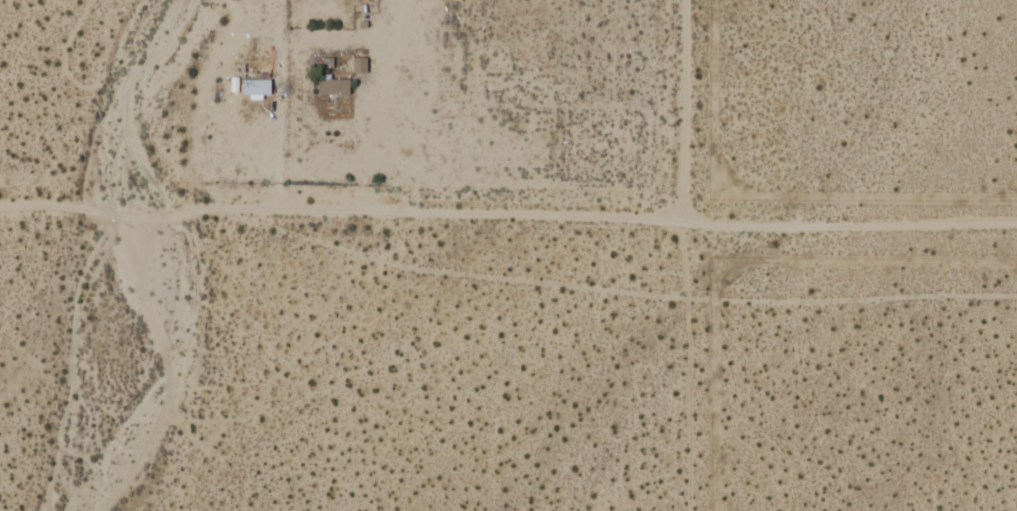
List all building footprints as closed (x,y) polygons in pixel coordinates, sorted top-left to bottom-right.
[(366,74),(366,59),(353,59),(353,74),(366,74)] [(271,81),(241,81),(241,100),(271,100),(271,81)] [(349,81),(317,81),(317,97),(349,97),(349,81)]
